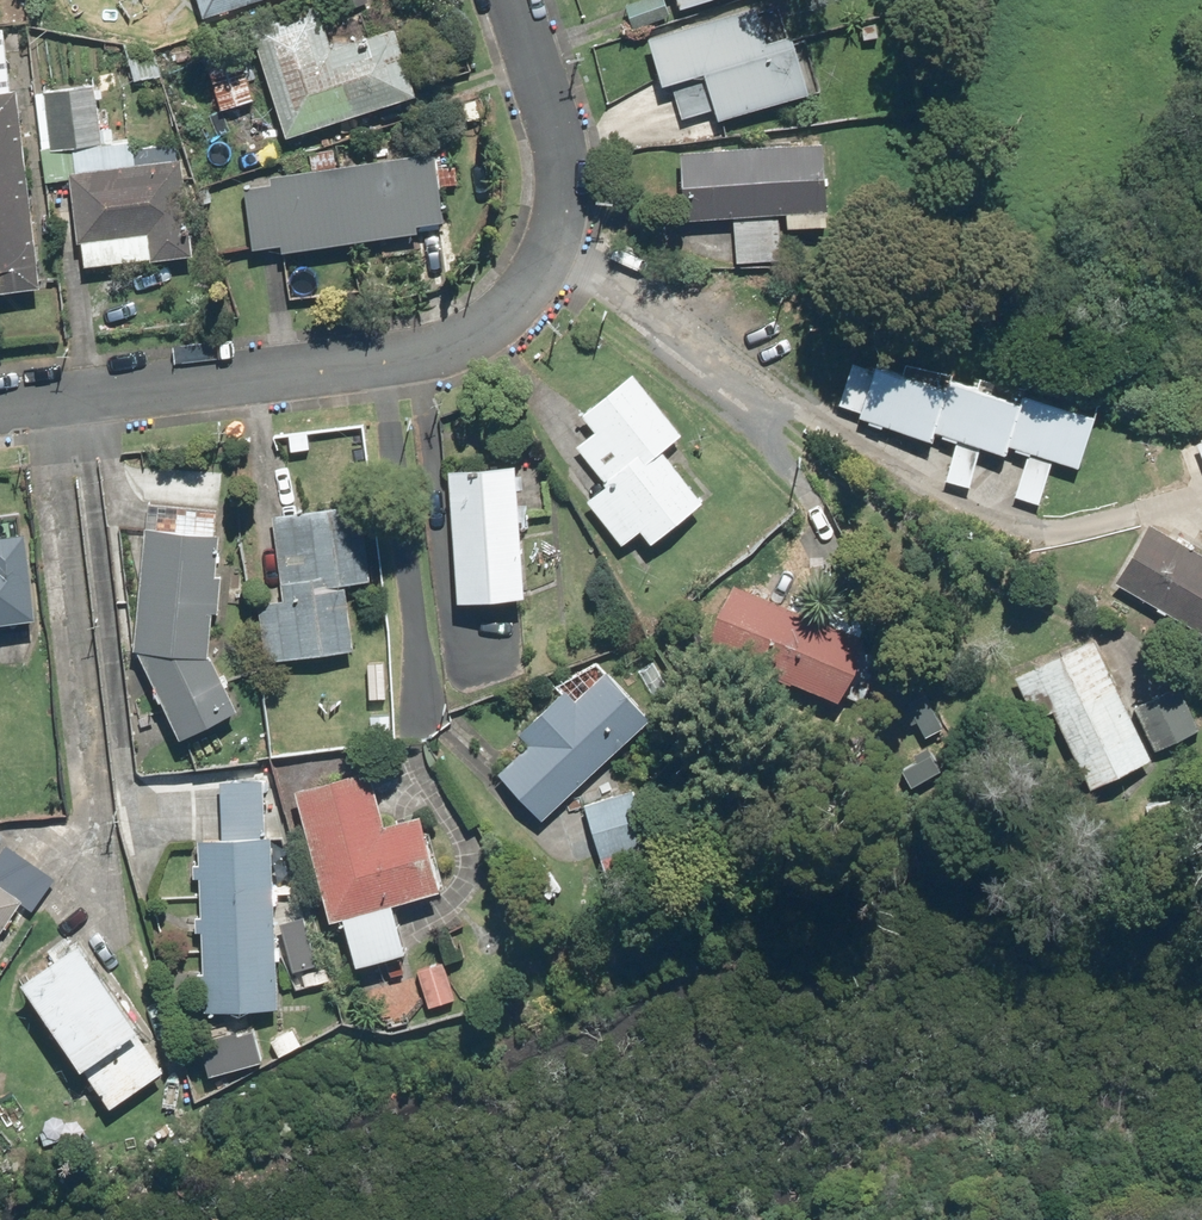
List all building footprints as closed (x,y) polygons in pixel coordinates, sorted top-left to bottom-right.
[(200,16),(248,0),(194,0),(200,16)] [(343,13),(372,4),(370,0),(339,0),(343,13)] [(619,5),(626,30),(715,2),(714,0),(633,0),(619,5)] [(245,24),(285,143),(414,100),(390,28),(351,41),(343,18),(323,25),(315,1),(245,24)] [(645,37),(658,86),(702,74),(706,86),(673,95),(679,121),(712,112),(715,122),(803,99),(778,2),(645,37)] [(150,35),(118,46),(131,83),(162,73),(150,35)] [(37,290),(18,94),(4,95),(0,49),(0,294),(37,290)] [(202,65),(219,112),(256,99),(239,51),(202,65)] [(92,85),(41,90),(47,152),(70,150),(81,269),(187,259),(177,148),(132,152),(131,139),(98,143),(92,85)] [(675,151),(679,221),(734,219),(736,263),(781,261),(780,232),(825,230),(821,144),(675,151)] [(308,153),(310,172),(268,177),(269,184),(240,188),(249,251),(278,247),(279,256),(416,237),(414,229),(441,225),(437,189),(456,187),(453,164),(445,165),(443,153),(349,166),(347,147),(308,153)] [(966,487),(976,451),(1001,459),(1005,447),(1023,453),(1010,499),(1038,507),(1051,460),(1075,466),(1091,409),(944,368),(941,380),(850,354),(834,412),(951,444),(941,479),(966,487)] [(585,501),(620,548),(637,535),(646,547),(701,507),(663,455),(682,442),(632,374),(580,412),(594,432),(574,447),(604,487),(585,501)] [(1194,443),(1201,464),(1201,440),(1194,443)] [(451,606),(524,601),(521,536),(530,535),(526,465),(444,470),(451,606)] [(212,575),(217,510),(145,505),(133,656),(176,745),(234,714),(205,657),(209,613),(221,614),(224,576),(212,575)] [(362,506),(271,514),(278,599),(259,600),(265,661),(350,653),(343,584),(369,582),(362,506)] [(1147,523),(1112,584),(1201,635),(1201,555),(1147,523)] [(31,625),(24,536),(0,538),(0,627),(31,625)] [(812,619),(727,583),(701,645),(838,702),(870,624),(819,603),(812,619)] [(1087,785),(1147,756),(1091,638),(1015,674),(1035,717),(1051,710),(1087,785)] [(574,698),(563,685),(512,732),(523,745),(493,772),(529,811),(643,706),(608,667),(574,698)] [(1197,726),(1173,681),(1128,704),(1151,750),(1197,726)] [(369,771),(291,791),(324,922),(334,919),(346,966),(402,952),(390,903),(441,891),(432,854),(425,855),(415,815),(382,823),(369,771)] [(264,838),(263,780),(219,781),(220,802),(196,802),(196,816),(220,816),(220,841),(196,842),(196,858),(190,858),(191,882),(199,882),(200,916),(191,916),(191,934),(200,934),(200,974),(192,974),(192,992),(201,992),(201,1015),(274,1014),(272,838),(264,838)] [(17,909),(31,918),(57,880),(6,845),(0,853),(0,934),(17,909)] [(313,966),(302,921),(279,926),(295,990),(328,982),(324,963),(313,966)] [(76,943),(15,986),(106,1112),(166,1068),(76,943)] [(442,966),(416,975),(425,1005),(452,997),(442,966)] [(198,1041),(205,1073),(262,1060),(255,1028),(198,1041)]
